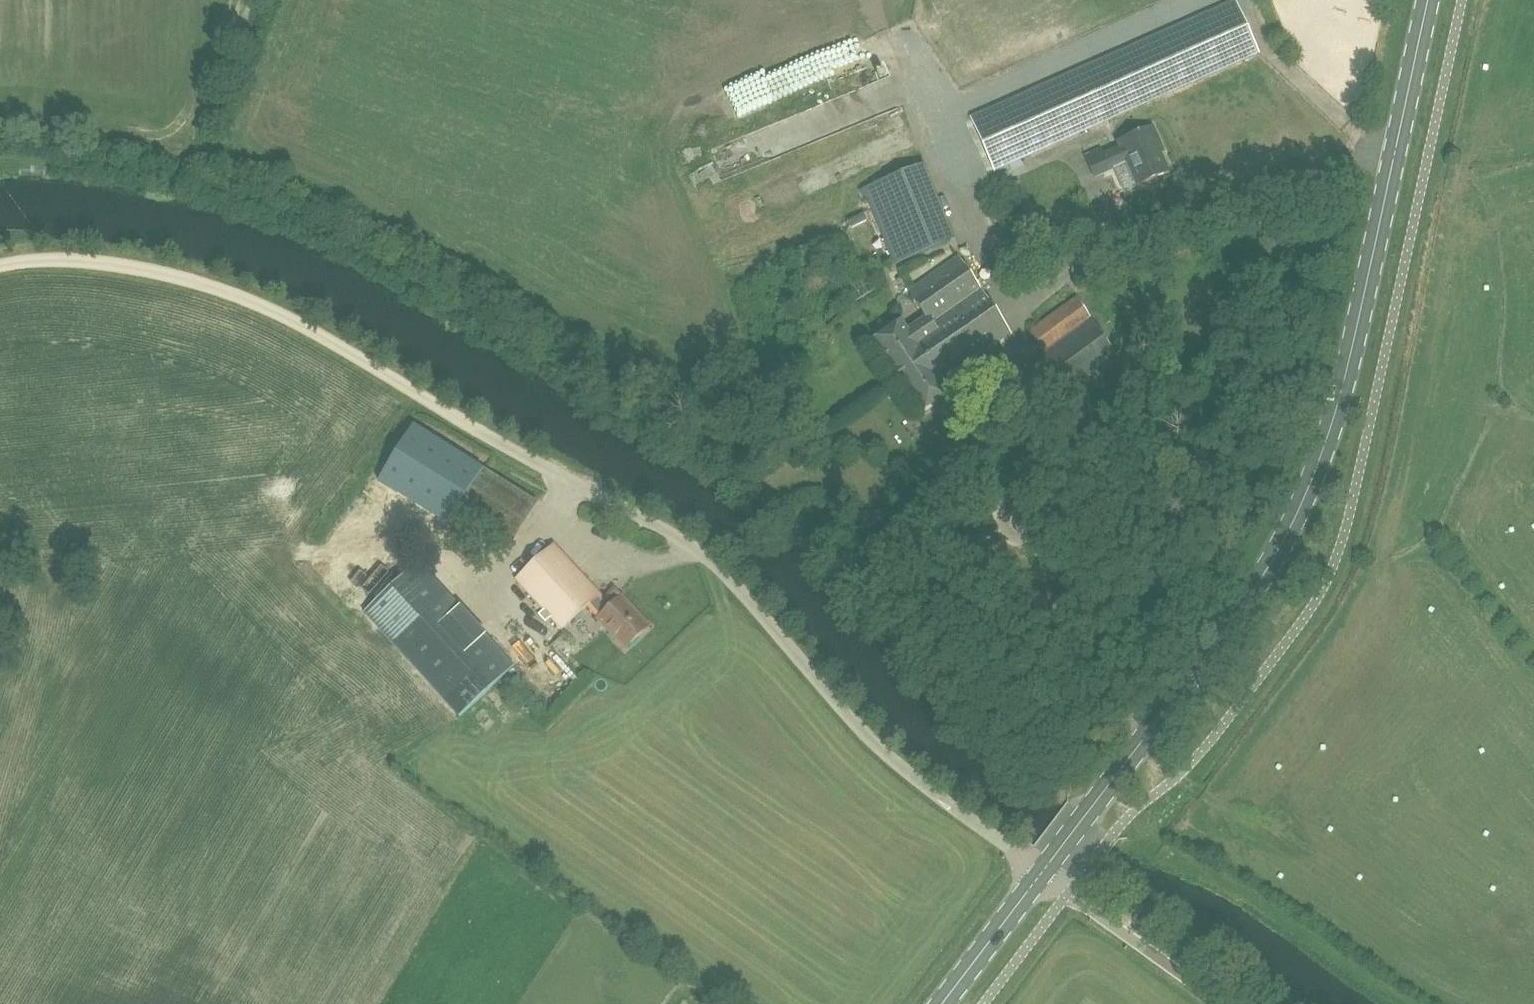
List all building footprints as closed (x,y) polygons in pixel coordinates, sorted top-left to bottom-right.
[(1235,1),(1060,78),(971,117),(994,170),(1258,54),(1235,1)] [(1100,149),(1085,156),(1093,176),(1127,162),(1137,185),(1166,172),(1154,143),(1158,141),(1152,127),(1118,142),(1120,146),(1102,154),(1100,149)] [(717,153),(723,171),(732,168),(726,150),(717,153)] [(864,192),(894,267),(955,243),(925,168),(864,192)] [(900,321),(871,340),(921,412),(950,393),(942,381),(1010,334),(957,257),(907,292),(925,317),(906,330),(900,321)] [(1120,360),(1078,298),(1029,331),(1043,352),(1028,362),(1056,403),(1120,360)] [(506,553),(520,530),(537,502),(483,468),(451,519),(506,553)] [(611,604),(555,545),(516,581),(544,610),(539,615),(547,623),(552,618),(561,628),(587,604),(598,616),(598,617),(626,646),(649,624),(621,595),(611,604)] [(419,564),(365,615),(461,717),(515,666),(419,564)]
